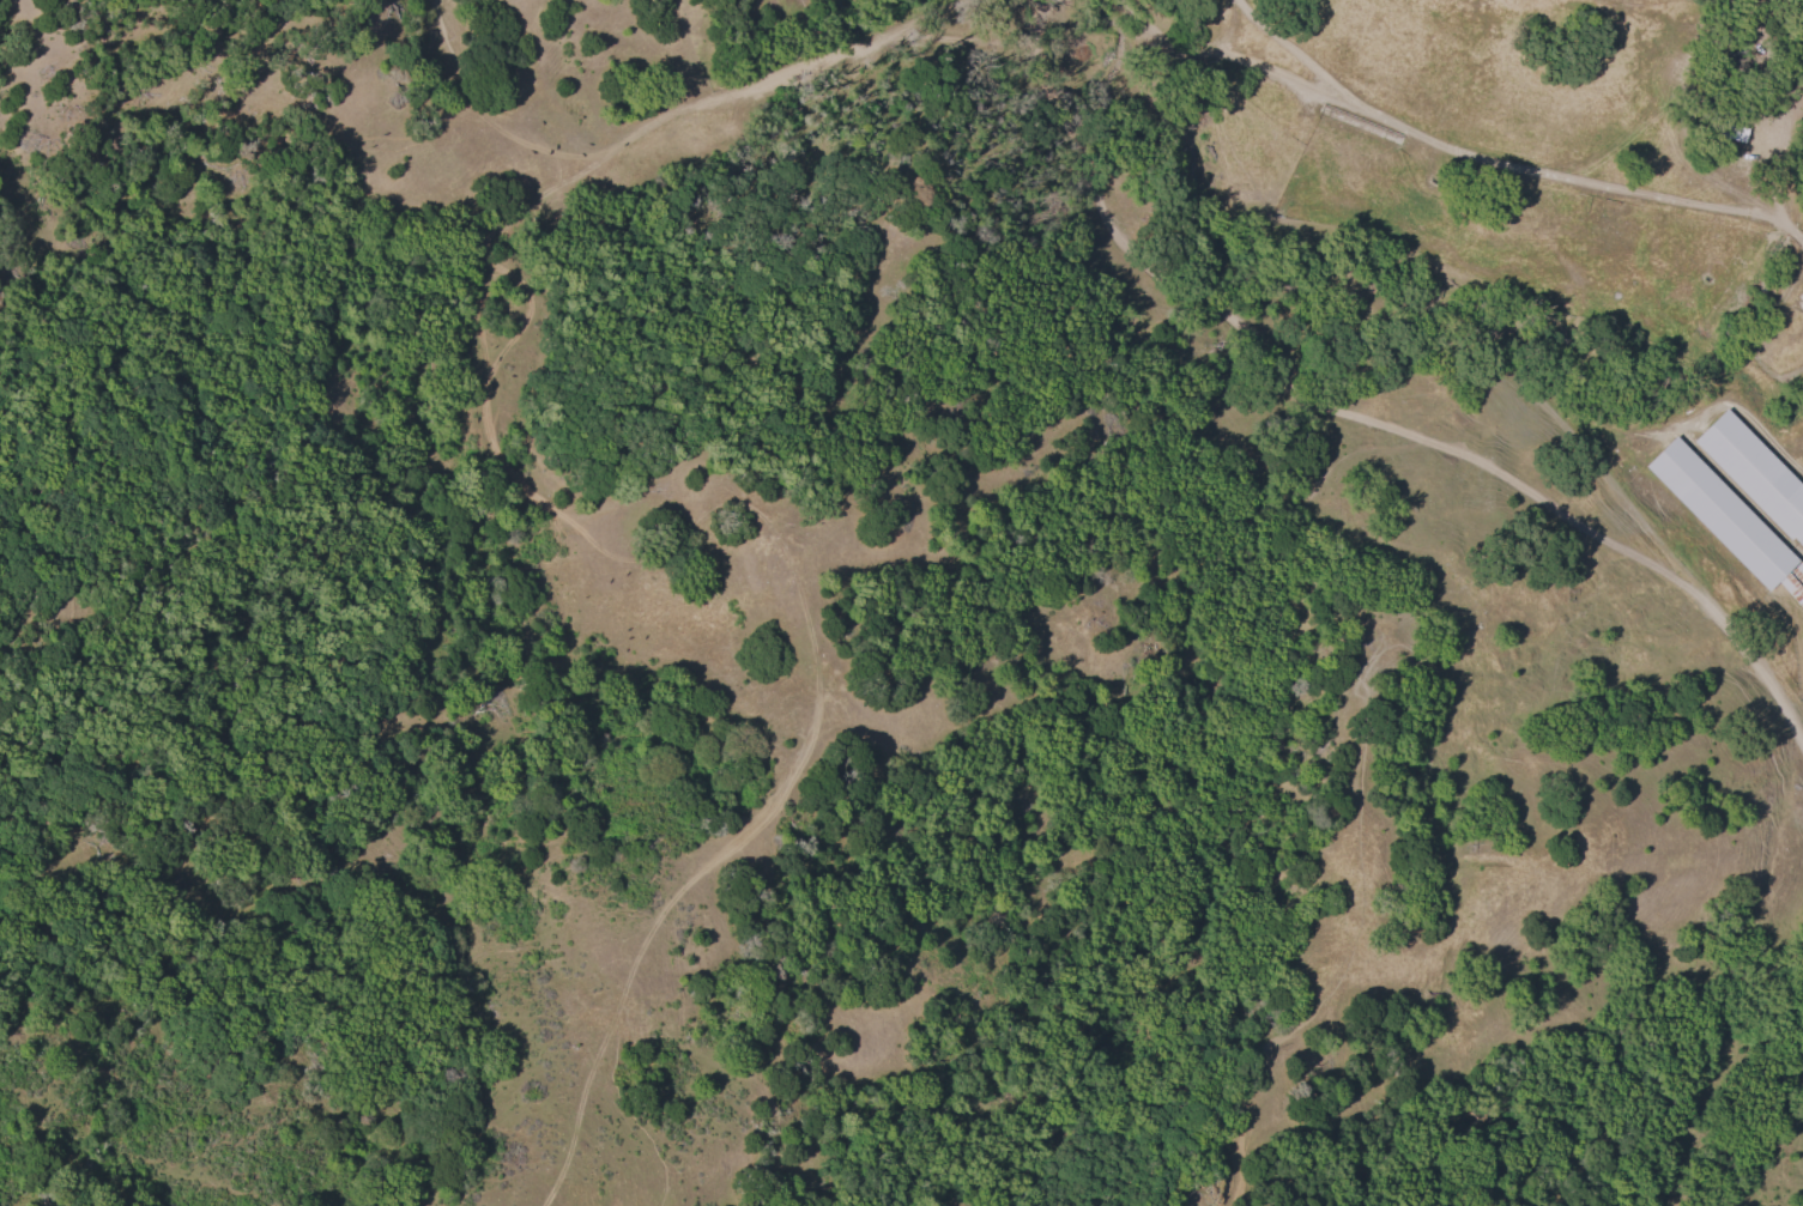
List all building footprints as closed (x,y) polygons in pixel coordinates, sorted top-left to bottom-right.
[(1802,551),(1802,484),(1732,404),(1698,433),(1802,551)] [(1764,593),(1777,581),(1802,611),(1802,566),(1799,561),(1796,563),(1679,433),(1647,462),(1764,593)]
